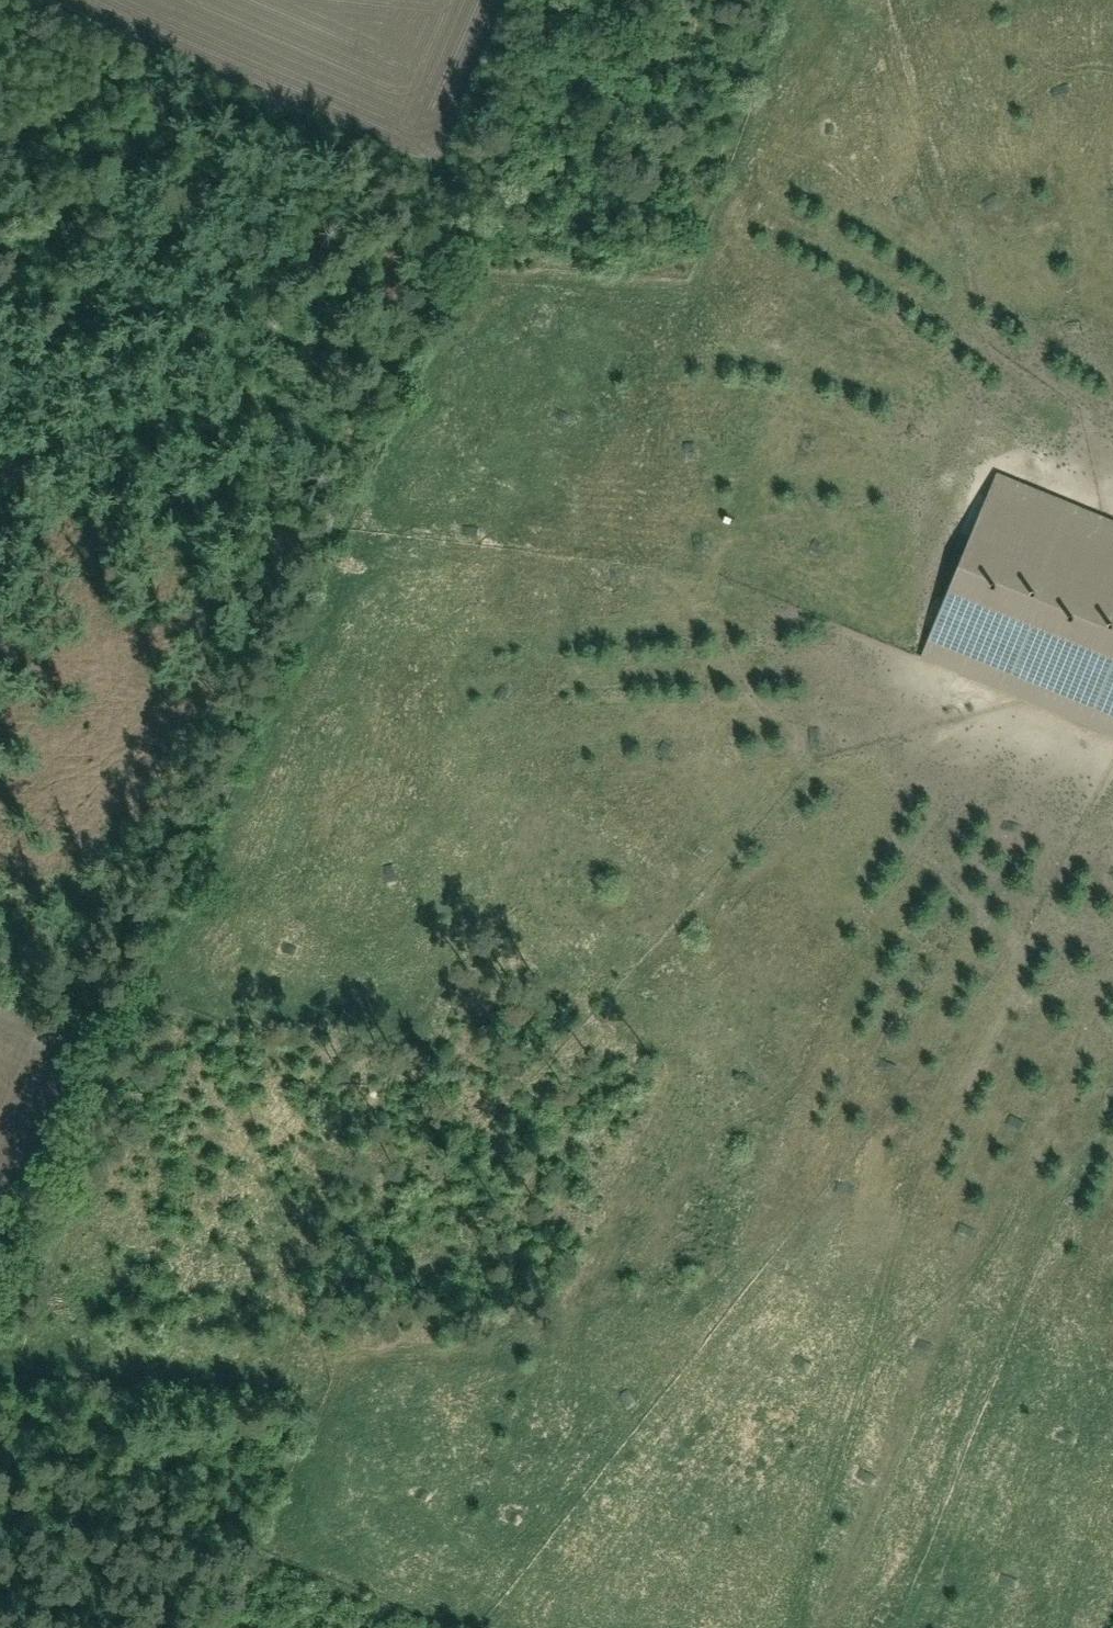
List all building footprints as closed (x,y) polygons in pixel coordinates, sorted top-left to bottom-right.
[(1001,483),(928,664),(1112,738),(1112,527),(1001,483)]
